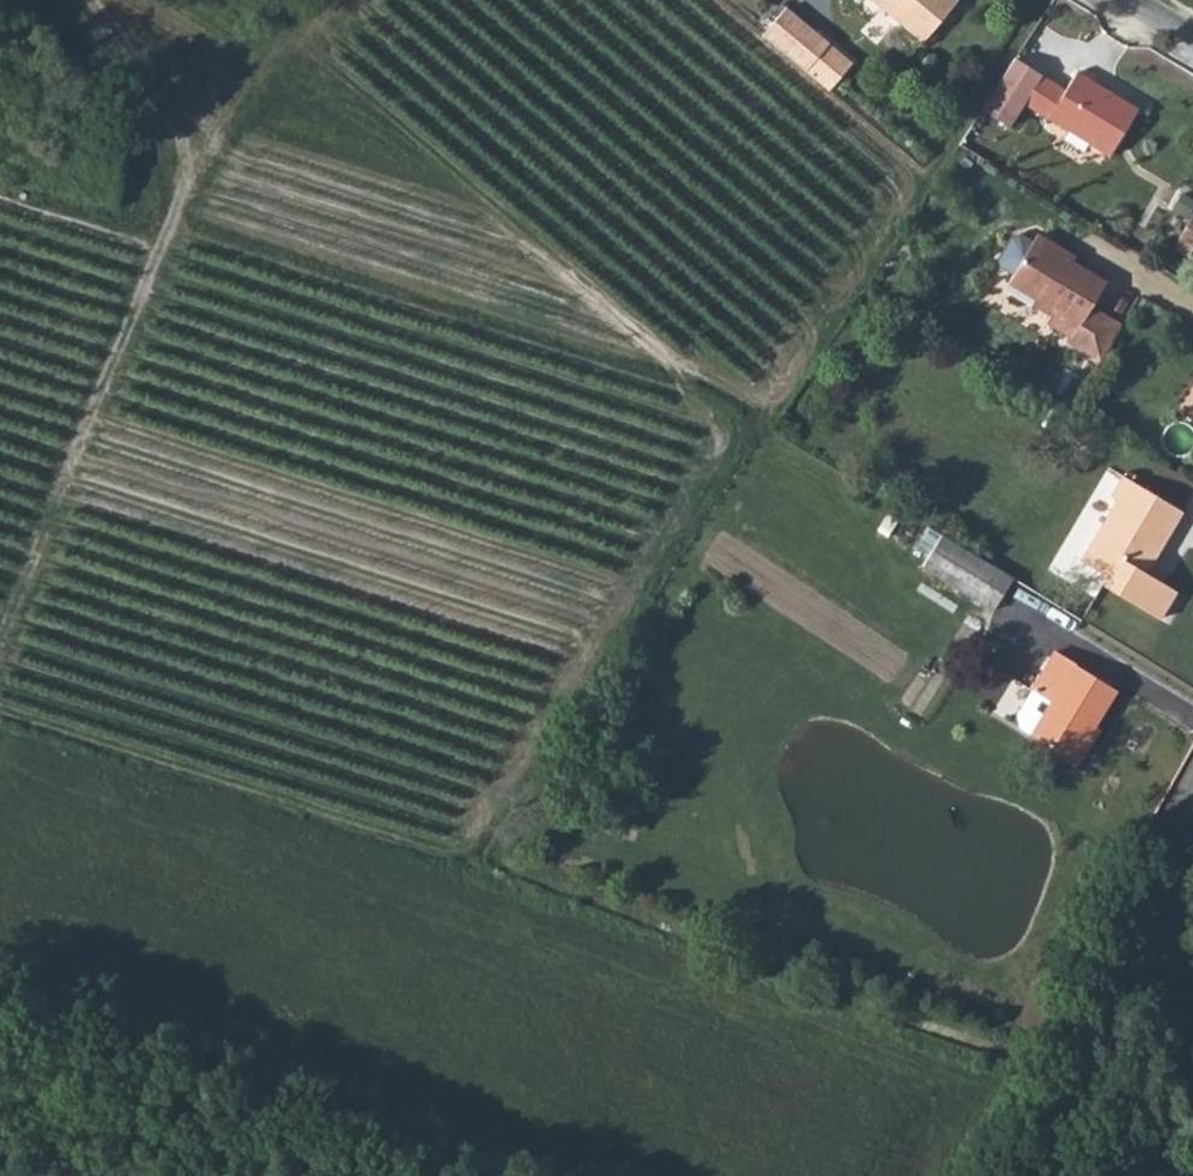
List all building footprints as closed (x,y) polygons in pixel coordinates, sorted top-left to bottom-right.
[(926,44),(958,0),(868,0),(926,44)] [(784,11),(765,36),(809,72),(828,47),(784,11)] [(984,104),(999,114),(1010,122),(1022,101),(1039,75),(1041,71),(1015,53),(984,104)] [(1042,113),(1101,150),(1131,103),(1072,65),(1059,86),(1042,113)] [(1022,101),(1042,113),(1059,86),(1039,75),(1022,101)] [(969,128),(983,138),(999,114),(984,104),(969,128)] [(1187,254),(1192,243),(1192,212),(1174,247),(1187,254)] [(1008,286),(1035,304),(1032,308),(1048,317),(1040,331),(1065,347),(1060,354),(1088,371),(1109,337),(1082,321),(1101,290),(1060,264),(1063,259),(1035,241),(1008,286)] [(1082,321),(1109,337),(1128,306),(1101,290),(1082,321)] [(1081,559),(1104,574),(1099,582),(1155,617),(1173,591),(1145,573),(1183,512),(1124,475),(1111,495),(1116,499),(1081,559)] [(931,548),(1003,592),(1012,579),(1006,574),(941,534),(931,548)] [(931,548),(922,566),(992,609),(1003,592),(931,548)] [(1072,756),(1092,722),(1114,687),(1052,650),(1016,710),(1019,725),(1072,756)]
